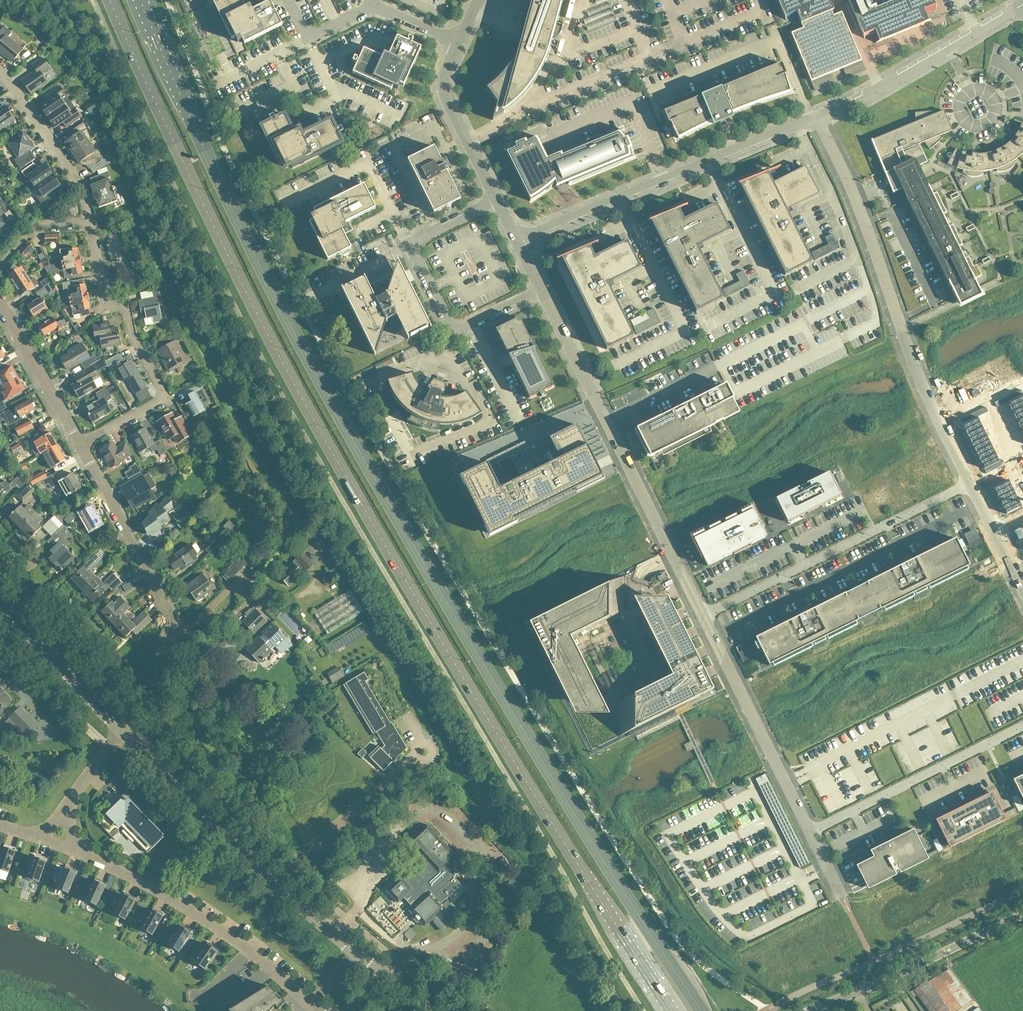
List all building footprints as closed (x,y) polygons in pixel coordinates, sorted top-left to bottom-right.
[(270,1),(256,8),(252,0),(251,0),(243,4),(242,0),(215,0),(213,1),(231,39),(235,37),(237,42),(243,40),(244,43),(282,25),(270,1)] [(563,0),(532,0),(531,4),(527,6),(524,9),(522,12),(521,16),(527,18),(520,43),(518,49),(517,51),(514,58),(512,61),(507,68),(505,71),(501,76),(499,78),(496,80),(491,85),(486,89),(497,103),(493,120),(497,117),(504,113),(510,108),(514,105),(517,102),(520,99),(523,96),(526,93),(528,90),(531,87),(533,83),(536,80),(538,76),(540,72),(542,69),(544,65),(545,61),(549,52),(552,39),(556,37),(559,34),(561,31),(555,29),(563,0)] [(786,20),(787,20),(798,15),(801,22),(801,23),(803,28),(791,33),(811,81),(862,60),(842,12),(833,15),(831,11),(833,10),(833,9),(829,0),(778,0),(786,20)] [(864,39),(865,38),(876,34),(879,41),(929,21),(925,13),(937,8),(934,0),(848,0),(864,39)] [(8,37),(11,32),(4,26),(0,31),(0,41),(0,42),(0,53),(2,55),(2,54),(12,62),(23,49),(8,37)] [(404,86),(421,47),(397,36),(391,51),(382,47),(378,55),(364,49),(353,73),(391,90),(392,87),(398,89),(400,84),(404,86)] [(47,82),(43,76),(43,73),(49,69),(42,58),(32,65),(36,71),(22,81),(31,93),(47,82)] [(862,60),(843,68),(847,78),(866,70),(862,60)] [(768,99),(790,92),(785,75),(786,74),(781,63),(715,91),(713,85),(704,88),(707,94),(664,112),(668,123),(670,122),(678,138),(698,128),(719,118),(721,123),(726,121),(724,116),(768,99)] [(830,73),(811,81),(815,91),(834,83),(830,73)] [(47,117),(70,101),(59,86),(45,96),(48,101),(40,107),(47,117)] [(81,117),(75,108),(70,101),(47,117),(54,128),(63,122),(66,127),(81,117)] [(14,119),(5,105),(0,109),(0,129),(14,119)] [(872,139),(871,140),(879,160),(919,144),(924,142),(930,149),(943,138),(941,135),(952,130),(949,123),(950,122),(950,121),(950,119),(949,118),(948,118),(947,118),(944,110),(932,115),(932,111),(915,112),(915,117),(916,122),(872,140),(872,139)] [(94,113),(86,118),(90,123),(97,118),(94,113)] [(293,168),(343,143),(332,119),(305,133),(300,124),(292,128),(285,114),(261,126),(280,164),(284,162),(286,167),(291,165),(293,168)] [(92,139),(84,122),(68,133),(71,138),(65,143),(68,147),(66,149),(70,154),(88,141),(92,139)] [(1022,123),(1020,127),(1018,132),(1014,136),(1012,139),(1008,143),(1004,146),(1000,148),(995,151),(991,152),(987,153),(982,154),(977,154),(972,154),(968,153),(963,151),(956,148),(947,163),(957,168),(963,169),(962,172),(964,173),(966,174),(967,175),(969,176),(971,176),(973,177),(974,177),(976,176),(978,176),(980,176),(982,175),(983,174),(983,171),(990,170),(996,169),(997,171),(999,172),(1000,172),(1002,172),(1004,171),(1006,171),(1008,170),(1009,169),(1011,168),(1012,167),(1014,165),(1015,164),(1016,162),(1014,160),(1019,156),(1022,153),(1022,123)] [(568,184),(634,157),(623,129),(554,158),(552,154),(545,157),(536,139),(538,138),(537,136),(505,150),(505,151),(508,150),(532,199),(530,200),(530,201),(539,196),(543,193),(547,190),(551,186),(555,183),(556,185),(556,186),(567,181),(568,184)] [(35,159),(29,151),(34,147),(23,132),(7,142),(18,157),(14,160),(20,169),(35,159)] [(104,157),(98,149),(95,151),(88,141),(70,154),(74,159),(76,158),(79,163),(83,160),(88,168),(104,157)] [(919,144),(879,160),(887,179),(893,193),(903,189),(956,298),(960,306),(982,295),(978,287),(974,279),(982,275),(977,265),(973,266),(969,256),(964,259),(958,246),(963,244),(953,224),(948,226),(942,214),(947,212),(937,192),(932,194),(919,166),(928,162),(919,144)] [(461,200),(447,172),(446,173),(446,172),(448,171),(449,169),(447,166),(445,165),(443,166),(440,161),(441,161),(434,146),(407,160),(434,213),(461,200)] [(35,187),(36,186),(53,174),(45,164),(37,169),(33,163),(22,171),(26,178),(28,177),(35,187)] [(812,261),(787,210),(791,207),(819,194),(805,166),(780,179),(779,180),(777,177),(773,179),(774,182),(773,183),(768,173),(770,172),(769,171),(738,184),(739,185),(740,184),(746,196),(785,275),(812,261)] [(115,192),(116,192),(116,191),(116,190),(116,189),(116,188),(115,187),(114,186),(113,186),(112,186),(112,187),(108,178),(110,177),(108,171),(99,175),(101,181),(93,184),(90,185),(94,194),(93,194),(95,200),(96,199),(99,208),(117,201),(114,192),(115,192)] [(56,196),(52,191),(60,185),(53,174),(36,186),(41,193),(36,196),(44,208),(56,196)] [(353,230),(349,221),(376,208),(364,184),(313,209),(315,213),(310,215),(313,220),(309,222),(328,260),(351,248),(344,234),(353,230)] [(723,298),(697,247),(702,244),(702,245),(730,231),(716,204),(690,216),(691,216),(689,217),(688,214),(684,216),(685,219),(684,220),(679,210),(681,209),(680,208),(649,221),(649,222),(651,221),(696,312),(723,298)] [(823,212),(825,217),(832,215),(828,204),(820,206),(822,212),(823,212)] [(15,219),(10,210),(4,213),(10,222),(15,219)] [(879,224),(883,234),(891,230),(887,220),(879,224)] [(914,228),(907,230),(909,243),(916,241),(914,228)] [(57,234),(45,234),(45,242),(58,242),(57,234)] [(833,237),(826,241),(832,253),(839,250),(833,237)] [(634,336),(608,284),(640,268),(627,241),(600,254),(599,251),(595,253),(596,256),(595,257),(590,247),(591,246),(591,245),(560,258),(560,259),(562,258),(607,349),(634,336)] [(29,256),(35,250),(33,248),(34,246),(29,242),(20,252),(27,258),(28,257),(27,256),(28,255),(29,256)] [(80,261),(79,255),(80,254),(79,250),(78,250),(77,248),(69,250),(68,248),(60,250),(61,258),(58,258),(60,265),(80,261)] [(365,277),(342,289),(346,297),(375,355),(386,321),(397,315),(408,338),(431,326),(409,283),(397,260),(397,261),(387,293),(386,293),(386,294),(376,299),(365,277)] [(83,270),(82,266),(81,265),(80,261),(60,265),(51,266),(51,267),(45,268),(48,274),(56,272),(64,270),(65,278),(73,276),(72,275),(82,273),(82,271),(83,270)] [(27,277),(24,272),(28,269),(23,265),(21,267),(21,266),(8,275),(9,277),(8,277),(13,285),(13,284),(14,285),(27,277)] [(728,306),(752,299),(745,274),(737,276),(740,287),(723,292),(728,306)] [(52,282),(52,281),(49,276),(40,282),(44,287),(52,282)] [(21,295),(38,284),(34,278),(30,281),(27,277),(14,285),(15,287),(14,287),(19,294),(20,294),(21,295)] [(934,291),(942,286),(937,277),(929,281),(934,291)] [(86,291),(87,290),(86,286),(85,286),(85,284),(76,286),(75,280),(62,283),(63,289),(67,288),(69,294),(59,296),(61,302),(62,302),(87,296),(86,291)] [(57,290),(52,282),(44,287),(49,296),(57,290)] [(162,321),(159,303),(161,303),(159,290),(153,292),(154,298),(138,301),(140,310),(144,309),(146,318),(152,317),(153,322),(162,321)] [(90,306),(90,303),(88,302),(87,296),(62,302),(64,309),(71,307),(72,312),(81,311),(82,316),(91,314),(90,307),(90,306)] [(48,308),(41,297),(27,305),(34,316),(43,310),(43,311),(48,308)] [(637,334),(661,322),(654,308),(647,312),(650,318),(633,327),(637,334)] [(66,323),(64,319),(62,320),(61,319),(57,322),(55,317),(48,321),(45,316),(37,320),(40,325),(39,326),(44,335),(51,331),(52,334),(67,326),(66,323)] [(553,386),(537,353),(535,339),(531,341),(519,318),(496,329),(508,355),(501,357),(504,369),(513,364),(530,398),(539,393),(541,396),(545,394),(544,391),(553,386)] [(79,323),(73,326),(77,332),(82,328),(79,323)] [(121,344),(117,328),(106,330),(105,323),(93,325),(96,340),(100,339),(102,347),(121,344)] [(187,361),(176,341),(182,338),(179,332),(170,336),(173,342),(158,350),(165,363),(164,363),(169,372),(177,367),(177,366),(187,361)] [(89,358),(81,343),(68,351),(69,353),(61,358),(68,370),(81,363),(84,369),(101,359),(99,356),(97,357),(95,354),(89,358)] [(109,366),(120,360),(123,358),(120,353),(105,361),(108,367),(109,366)] [(122,365),(120,360),(109,366),(116,379),(120,376),(123,381),(127,379),(135,393),(147,387),(132,360),(122,365)] [(0,373),(0,388),(18,378),(11,366),(0,373)] [(97,388),(93,380),(99,377),(93,366),(81,372),(73,377),(77,383),(72,385),(79,398),(97,388)] [(481,413),(472,400),(471,400),(465,392),(461,395),(455,396),(450,397),(445,398),(445,383),(442,382),(443,381),(443,380),(443,379),(443,378),(443,377),(442,377),(442,376),(441,376),(440,376),(439,376),(438,376),(438,377),(437,377),(437,378),(437,379),(437,380),(434,379),(424,391),(421,387),(417,383),(414,378),(412,374),(402,377),(402,376),(387,380),(389,388),(393,394),(397,400),(401,406),(407,411),(412,414),(408,421),(416,425),(423,428),(431,430),(439,431),(440,424),(446,424),(454,424),(461,422),(468,420),(474,417),(481,413)] [(18,378),(0,388),(3,394),(1,395),(4,400),(24,389),(18,378)] [(183,398),(188,395),(191,401),(186,404),(193,416),(205,410),(202,405),(203,405),(205,405),(206,405),(207,404),(208,403),(208,402),(209,402),(209,401),(209,400),(209,399),(205,393),(202,388),(201,388),(197,382),(179,392),(183,398)] [(637,428),(650,456),(720,421),(739,411),(733,399),(726,384),(706,394),(637,428)] [(111,412),(107,404),(109,403),(108,401),(112,398),(107,389),(96,395),(99,400),(85,408),(93,422),(111,412)] [(1012,400),(1008,401),(1013,410),(1020,407),(1016,398),(1012,400)] [(21,420),(20,417),(34,409),(35,409),(30,399),(29,400),(15,407),(15,408),(9,411),(9,410),(6,411),(13,424),(21,420)] [(1013,410),(1017,419),(1022,416),(1022,412),(1020,407),(1013,410)] [(192,435),(184,421),(178,424),(172,413),(157,421),(168,440),(174,436),(178,443),(192,435)] [(973,419),(970,420),(974,430),(981,426),(977,417),(973,419)] [(29,420),(15,427),(19,435),(34,428),(29,420)] [(966,422),(962,424),(967,433),(974,430),(970,420),(966,422)] [(602,476),(577,425),(549,438),(560,459),(502,488),(500,489),(487,463),(460,476),(488,533),(575,490),(602,476)] [(981,426),(974,430),(978,438),(986,435),(981,426)] [(154,443),(146,428),(144,429),(143,427),(139,429),(140,431),(132,436),(141,451),(150,446),(153,451),(157,449),(161,455),(167,452),(160,440),(154,443)] [(974,430),(967,433),(971,442),(978,438),(974,430)] [(57,447),(50,433),(40,439),(34,442),(37,448),(36,449),(39,455),(42,453),(43,455),(57,447)] [(986,435),(978,438),(983,447),(990,443),(986,435)] [(978,438),(971,442),(975,451),(983,447),(978,438)] [(122,459),(132,454),(125,443),(116,448),(113,442),(101,449),(111,468),(123,461),(122,459)] [(22,457),(19,452),(23,449),(20,443),(11,449),(15,456),(17,460),(22,457)] [(990,443),(983,447),(987,456),(994,452),(990,443)] [(65,461),(57,447),(43,455),(51,469),(65,461)] [(983,447),(975,451),(980,460),(987,456),(983,447)] [(15,456),(11,449),(6,452),(9,459),(15,456)] [(994,452),(987,456),(992,465),(995,463),(999,461),(994,452)] [(17,460),(15,456),(9,459),(13,466),(19,463),(17,460)] [(987,456),(980,460),(984,469),(988,467),(992,465),(987,456)] [(33,485),(43,479),(47,477),(44,471),(30,480),(33,485)] [(156,497),(151,489),(156,486),(149,472),(143,475),(142,473),(119,486),(133,510),(156,497)] [(841,496),(829,472),(776,499),(788,522),(803,515),(803,514),(807,512),(807,514),(808,513),(808,512),(821,506),(821,507),(822,506),(821,505),(825,503),(825,504),(841,496)] [(81,488),(73,473),(58,482),(67,496),(81,488)] [(57,485),(52,475),(42,481),(46,486),(49,484),(51,489),(53,488),(53,489),(55,488),(54,487),(57,485)] [(21,487),(27,481),(22,476),(19,478),(17,477),(9,484),(5,480),(1,484),(0,484),(0,494),(2,496),(11,487),(12,488),(17,483),(21,487)] [(1008,480),(1000,483),(1005,492),(1012,489),(1008,480)] [(23,503),(34,493),(33,492),(36,490),(27,481),(21,487),(14,494),(23,503)] [(1000,483),(993,487),(998,496),(1005,492),(1000,483)] [(1012,489),(1005,492),(1009,501),(1017,498),(1012,489)] [(1005,492),(998,496),(1002,505),(1009,501),(1005,492)] [(173,508),(172,509),(165,499),(167,497),(167,496),(158,506),(157,504),(157,503),(148,513),(149,512),(150,514),(142,523),(142,524),(143,523),(150,534),(161,529),(159,526),(170,521),(169,521),(164,515),(173,508)] [(1017,498),(1009,501),(1014,510),(1021,507),(1017,498)] [(1009,501),(1002,505),(1007,514),(1014,510),(1009,501)] [(20,528),(36,512),(29,505),(24,509),(20,506),(13,513),(13,512),(11,514),(12,514),(9,517),(10,517),(19,527),(20,528)] [(767,536),(753,509),(752,506),(741,512),(742,515),(737,517),(735,514),(725,520),(726,523),(721,526),(719,522),(708,528),(710,531),(705,534),(703,530),(692,536),(694,539),(707,566),(767,536)] [(101,524),(92,507),(80,514),(90,530),(101,524)] [(35,534),(41,527),(38,524),(43,519),(36,512),(20,528),(30,538),(33,536),(33,537),(35,535),(35,534)] [(49,530),(59,519),(54,514),(44,525),(49,530)] [(68,525),(74,519),(71,514),(64,519),(68,525)] [(182,528),(190,519),(188,516),(176,521),(176,522),(177,521),(182,528),(181,528),(182,528)] [(221,540),(229,533),(228,533),(235,525),(229,520),(222,527),(215,534),(221,540)] [(64,525),(56,533),(62,540),(62,541),(51,551),(55,555),(50,559),(62,571),(63,570),(75,559),(63,547),(67,544),(66,543),(74,541),(73,533),(72,533),(64,525)] [(1015,531),(1019,540),(1018,541),(1022,551),(1022,530),(1021,531),(1020,529),(1015,531)] [(976,532),(965,536),(968,546),(980,542),(976,532)] [(332,546),(325,535),(316,541),(323,552),(332,546)] [(866,583),(845,593),(855,613),(858,620),(880,609),(880,610),(912,594),(914,593),(914,591),(913,592),(913,590),(924,584),(925,586),(925,587),(927,586),(969,565),(966,558),(956,538),(866,582),(866,583)] [(315,543),(308,546),(313,556),(319,553),(315,543)] [(193,562),(191,559),(197,555),(190,545),(168,560),(175,570),(181,566),(183,569),(193,562)] [(304,572),(313,564),(303,553),(294,561),(295,562),(293,563),(281,575),(283,577),(283,580),(285,582),(288,582),(290,584),(302,573),(304,571),(304,572)] [(96,577),(90,570),(100,560),(95,555),(83,568),(83,569),(73,579),(72,578),(72,579),(77,584),(76,586),(81,591),(82,590),(83,590),(96,577)] [(245,566),(237,559),(229,567),(236,575),(245,566)] [(122,583),(114,574),(105,582),(114,591),(122,583)] [(213,589),(212,588),(210,584),(203,575),(197,578),(198,579),(193,583),(193,582),(186,586),(197,601),(197,600),(198,601),(203,599),(202,597),(204,596),(205,596),(208,593),(213,589)] [(589,593),(529,623),(567,699),(575,715),(609,715),(601,699),(571,637),(624,610),(624,601),(624,576),(608,584),(589,593)] [(105,591),(108,588),(96,577),(83,590),(83,591),(82,592),(87,597),(88,596),(94,602),(95,601),(94,601),(105,590),(105,591)] [(131,581),(122,586),(126,591),(134,586),(131,581)] [(364,611),(350,589),(314,612),(327,634),(364,611)] [(845,593),(755,638),(757,641),(761,648),(765,658),(769,665),(811,644),(813,643),(812,642),(811,640),(823,635),(824,636),(823,636),(824,638),(826,637),(858,621),(858,620),(855,613),(845,593)] [(112,601),(101,611),(113,624),(124,614),(128,610),(131,607),(126,603),(120,597),(116,602),(114,604),(112,601)] [(618,702),(618,737),(677,707),(713,689),(668,598),(633,598),(641,614),(672,676),(618,702)] [(254,633),(267,621),(256,609),(243,622),(254,633)] [(124,614),(113,624),(126,637),(136,627),(140,631),(152,620),(144,611),(132,623),(124,614)] [(292,643),(272,623),(262,633),(263,634),(260,637),(259,636),(246,648),(260,662),(272,650),(271,649),(275,646),(282,653),(292,643)] [(380,747),(370,758),(383,771),(394,760),(392,758),(405,744),(392,722),(390,722),(389,720),(365,681),(369,679),(364,672),(345,683),(375,732),(375,733),(376,732),(379,737),(384,745),(382,748),(380,747)] [(3,691),(0,688),(0,709),(10,699),(10,700),(11,699),(3,691)] [(19,706),(9,715),(10,716),(6,720),(10,725),(14,721),(27,734),(37,724),(19,706)] [(297,721),(296,722),(302,729),(304,728),(311,721),(305,714),(297,721)] [(0,728),(0,729),(4,732),(8,728),(4,724),(0,728)] [(367,753),(362,748),(357,753),(362,758),(367,753)] [(809,863),(765,774),(756,779),(784,836),(800,868),(809,863)] [(1013,780),(1022,800),(1022,775),(1013,780)] [(1004,817),(992,792),(985,795),(984,794),(974,799),(975,800),(947,815),(946,813),(936,818),(949,845),(1004,817)] [(1012,797),(1018,810),(1019,811),(1022,809),(1022,806),(1017,794),(1012,797)] [(164,837),(144,817),(148,813),(136,800),(132,804),(125,798),(99,823),(115,840),(115,839),(110,834),(120,824),(147,853),(164,837)] [(400,878),(387,891),(398,903),(403,898),(413,908),(410,911),(413,915),(413,919),(416,923),(420,922),(424,926),(431,919),(442,931),(460,915),(446,899),(461,885),(454,877),(462,870),(455,863),(459,859),(427,824),(409,841),(419,851),(405,873),(401,877),(400,878)] [(866,886),(927,856),(913,829),(870,850),(873,857),(856,865),(866,886)] [(4,845),(0,858),(0,869),(9,872),(16,848),(4,845)] [(39,882),(47,859),(35,855),(27,878),(39,882)] [(60,855),(58,861),(64,863),(66,857),(60,855)] [(77,871),(66,866),(56,889),(68,893),(77,871)] [(86,880),(81,893),(87,896),(85,901),(97,906),(107,883),(95,878),(93,883),(86,880)] [(492,884),(487,889),(498,899),(503,894),(508,889),(498,878),(492,884)] [(125,920),(136,898),(125,892),(124,894),(117,891),(106,910),(113,914),(125,920)] [(152,935),(164,914),(153,907),(147,918),(145,922),(141,929),(152,935)] [(137,917),(145,922),(147,918),(139,913),(137,917)] [(163,942),(168,945),(179,951),(192,931),(181,924),(174,935),(170,932),(163,942)] [(204,969),(218,949),(208,942),(194,962),(204,969)] [(191,966),(189,971),(201,977),(203,972),(191,966)] [(949,969),(928,982),(927,980),(914,990),(929,1010),(956,1010),(971,1000),(949,969)] [(279,1008),(285,1002),(268,986),(229,1010),(230,1010),(282,1010),(279,1008)]
